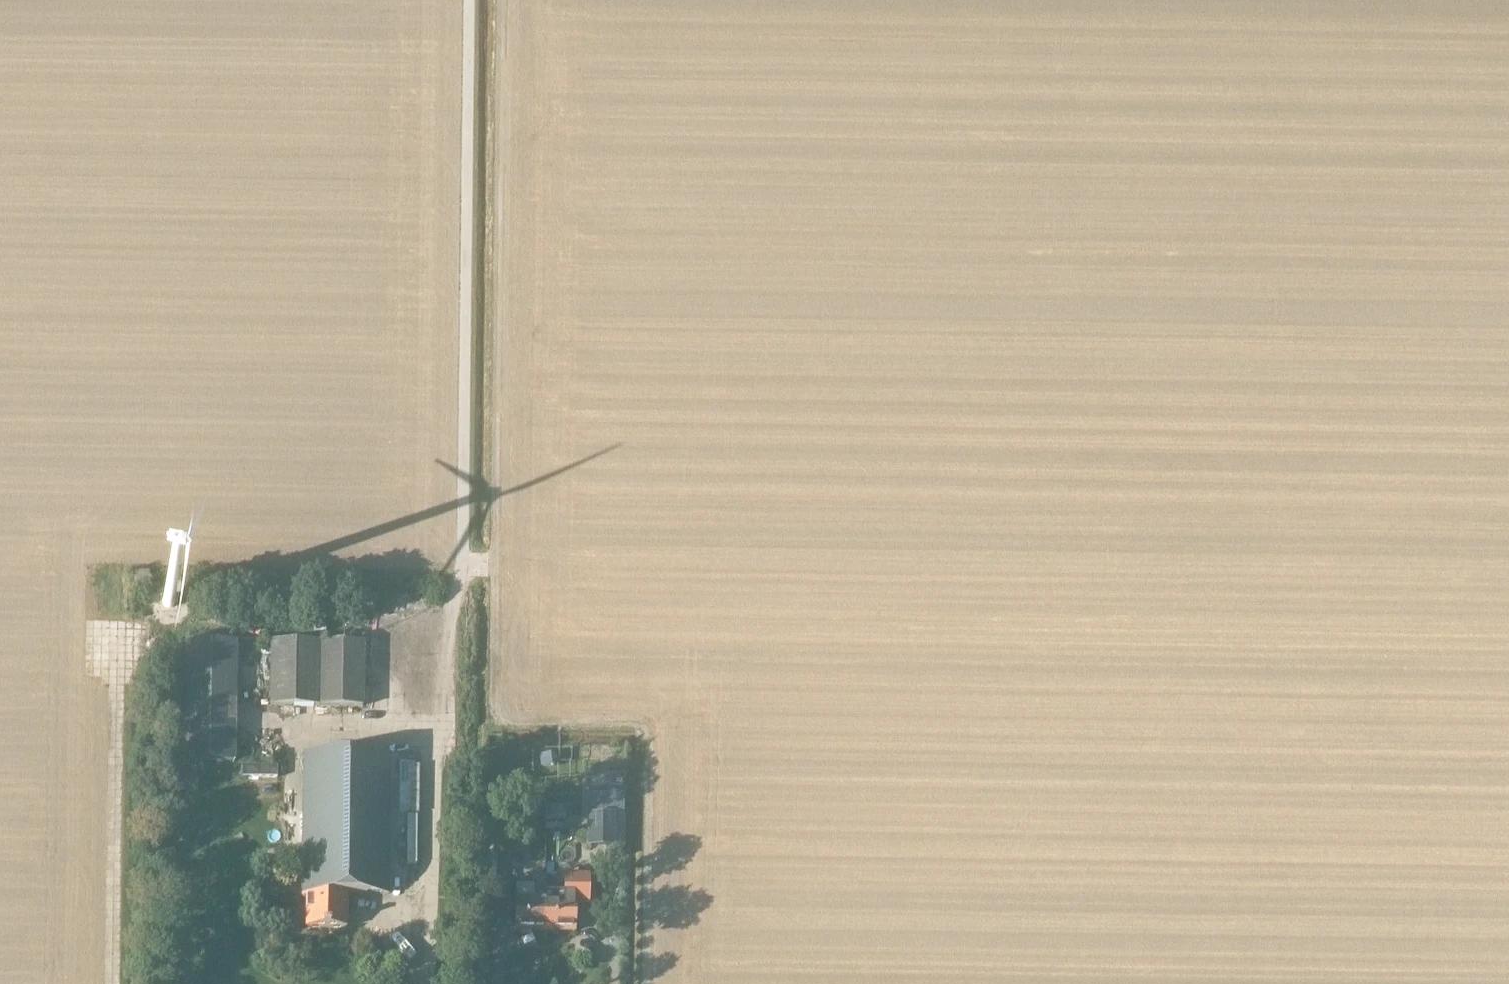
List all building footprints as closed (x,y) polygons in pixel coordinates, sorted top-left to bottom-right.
[(136,582),(150,582),(150,572),(136,572),(136,582)] [(166,610),(170,611),(173,610),(177,608),(179,605),(179,601),(179,598),(177,594),(173,592),(170,592),(166,592),(163,594),(161,598),(160,601),(161,605),(163,608),(166,610)] [(234,762),(236,642),(186,641),(184,761),(234,762)] [(363,707),(364,643),(270,642),(269,706),(363,707)] [(389,895),(390,755),(303,755),(302,898),(307,898),(307,929),(346,929),(346,894),(389,895)] [(589,814),(589,846),(613,846),(614,814),(589,814)] [(544,931),(545,889),(545,874),(534,874),(534,888),(535,888),(535,900),(531,900),(531,886),(518,886),(518,900),(515,900),(515,931),(544,931)] [(545,889),(544,931),(574,932),(574,905),(588,905),(589,875),(564,874),(564,890),(545,889)]
